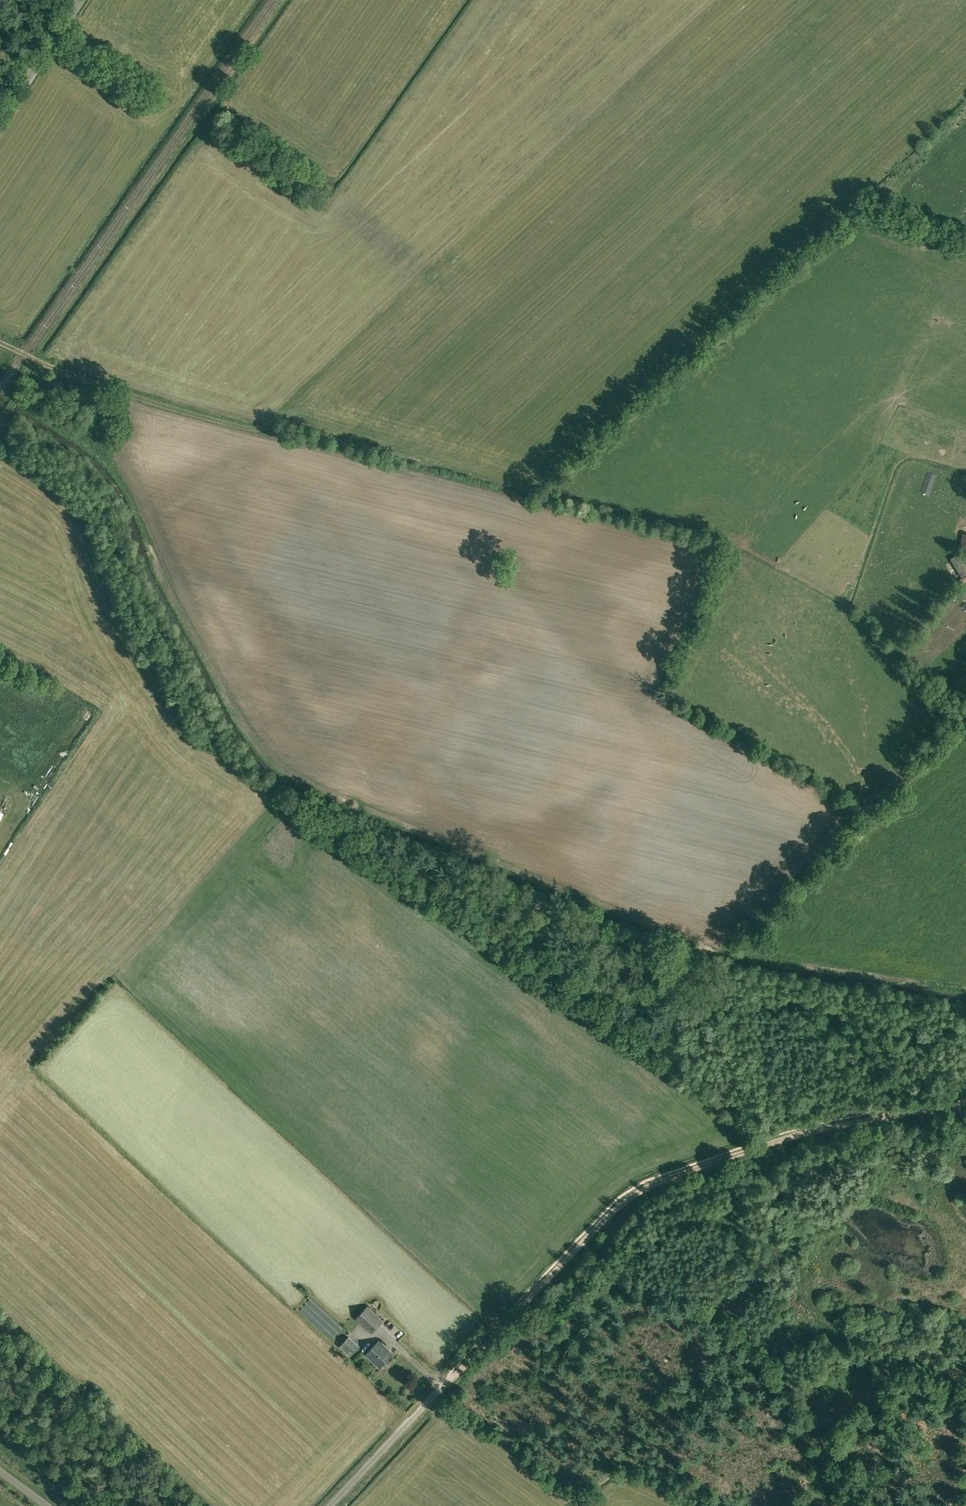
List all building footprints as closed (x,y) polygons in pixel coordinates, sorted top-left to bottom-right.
[(868,220),(878,225),(883,216),(873,211),(868,220)] [(383,1320),(368,1306),(356,1318),(371,1333),(383,1320)] [(359,1346),(349,1336),(340,1346),(350,1355),(359,1346)] [(379,1368),(393,1353),(379,1340),(365,1355),(379,1368)] [(96,1399),(103,1392),(96,1385),(89,1392),(96,1399)]
